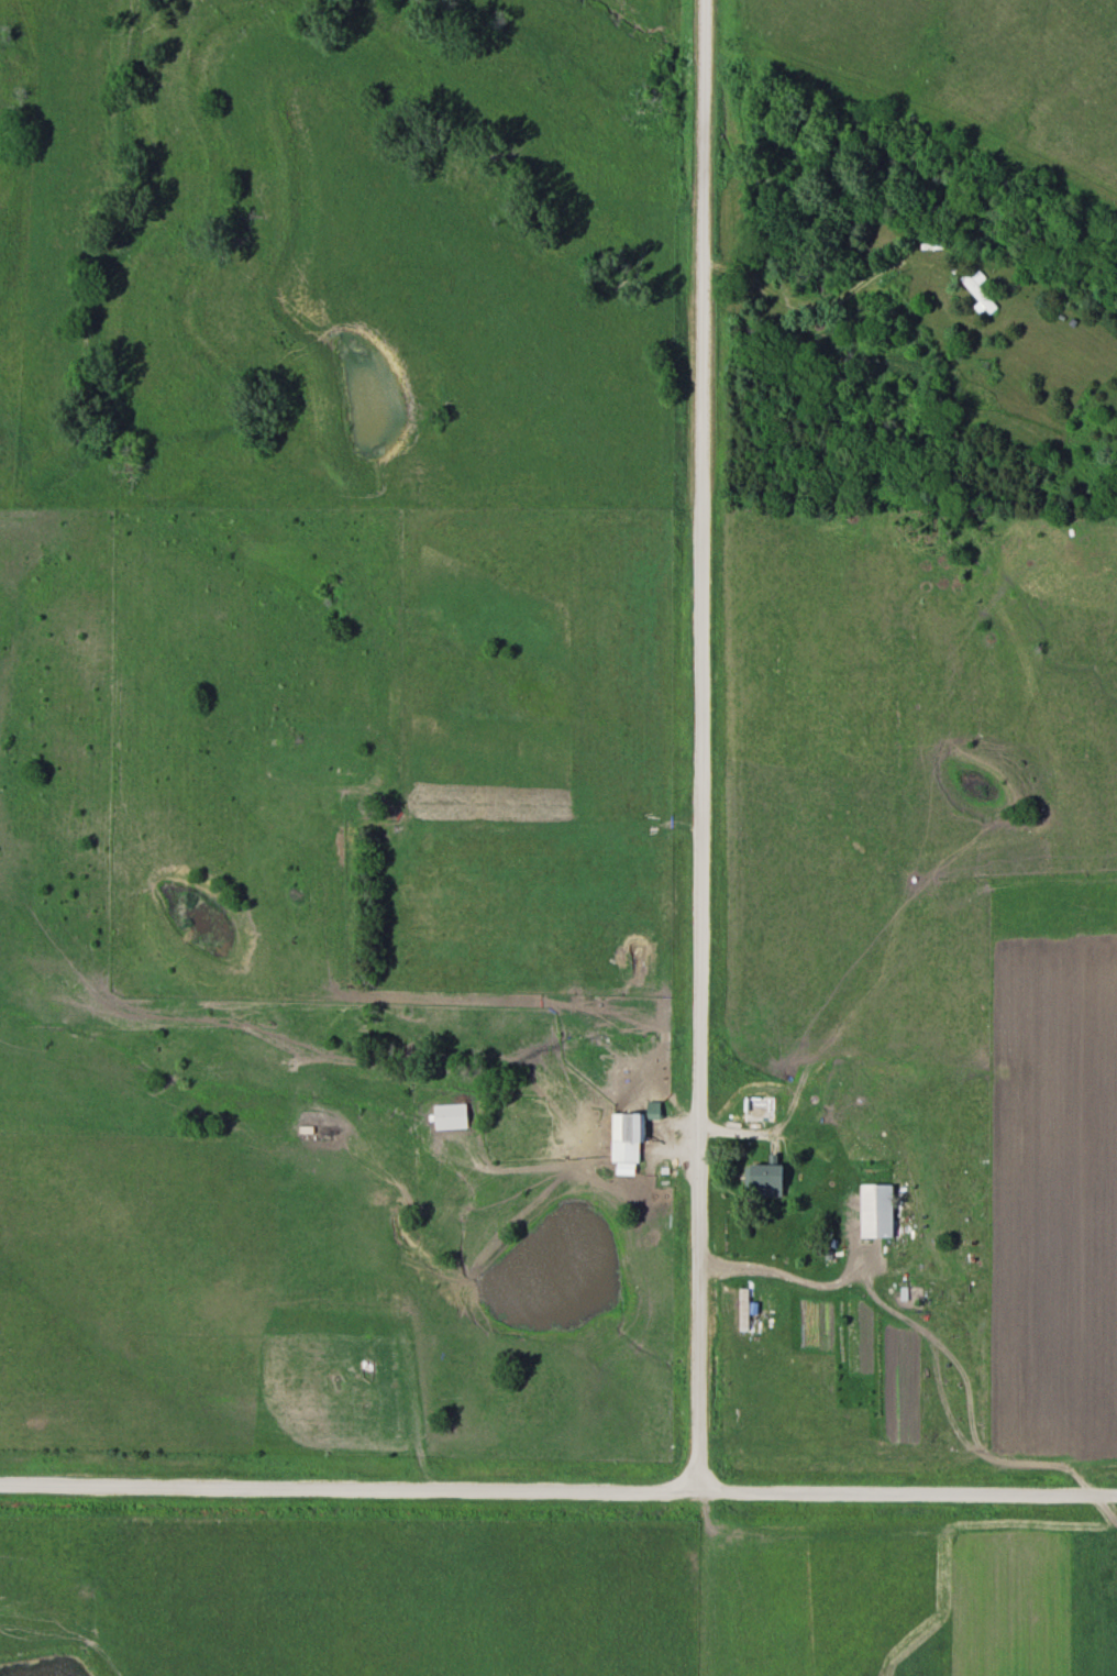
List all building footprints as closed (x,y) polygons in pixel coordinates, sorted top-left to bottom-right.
[(992,305),(976,286),(984,279),(977,270),(969,276),(965,272),(956,279),(976,302),(970,307),(979,317),(992,305)] [(655,1118),(655,1102),(644,1102),(645,1118),(655,1118)] [(639,1113),(608,1113),(608,1162),(639,1162),(639,1113)] [(745,1165),(745,1187),(772,1187),(772,1165),(745,1165)] [(857,1185),(857,1238),(889,1238),(889,1185),(857,1185)] [(735,1331),(746,1331),(746,1288),(735,1288),(735,1331)]
